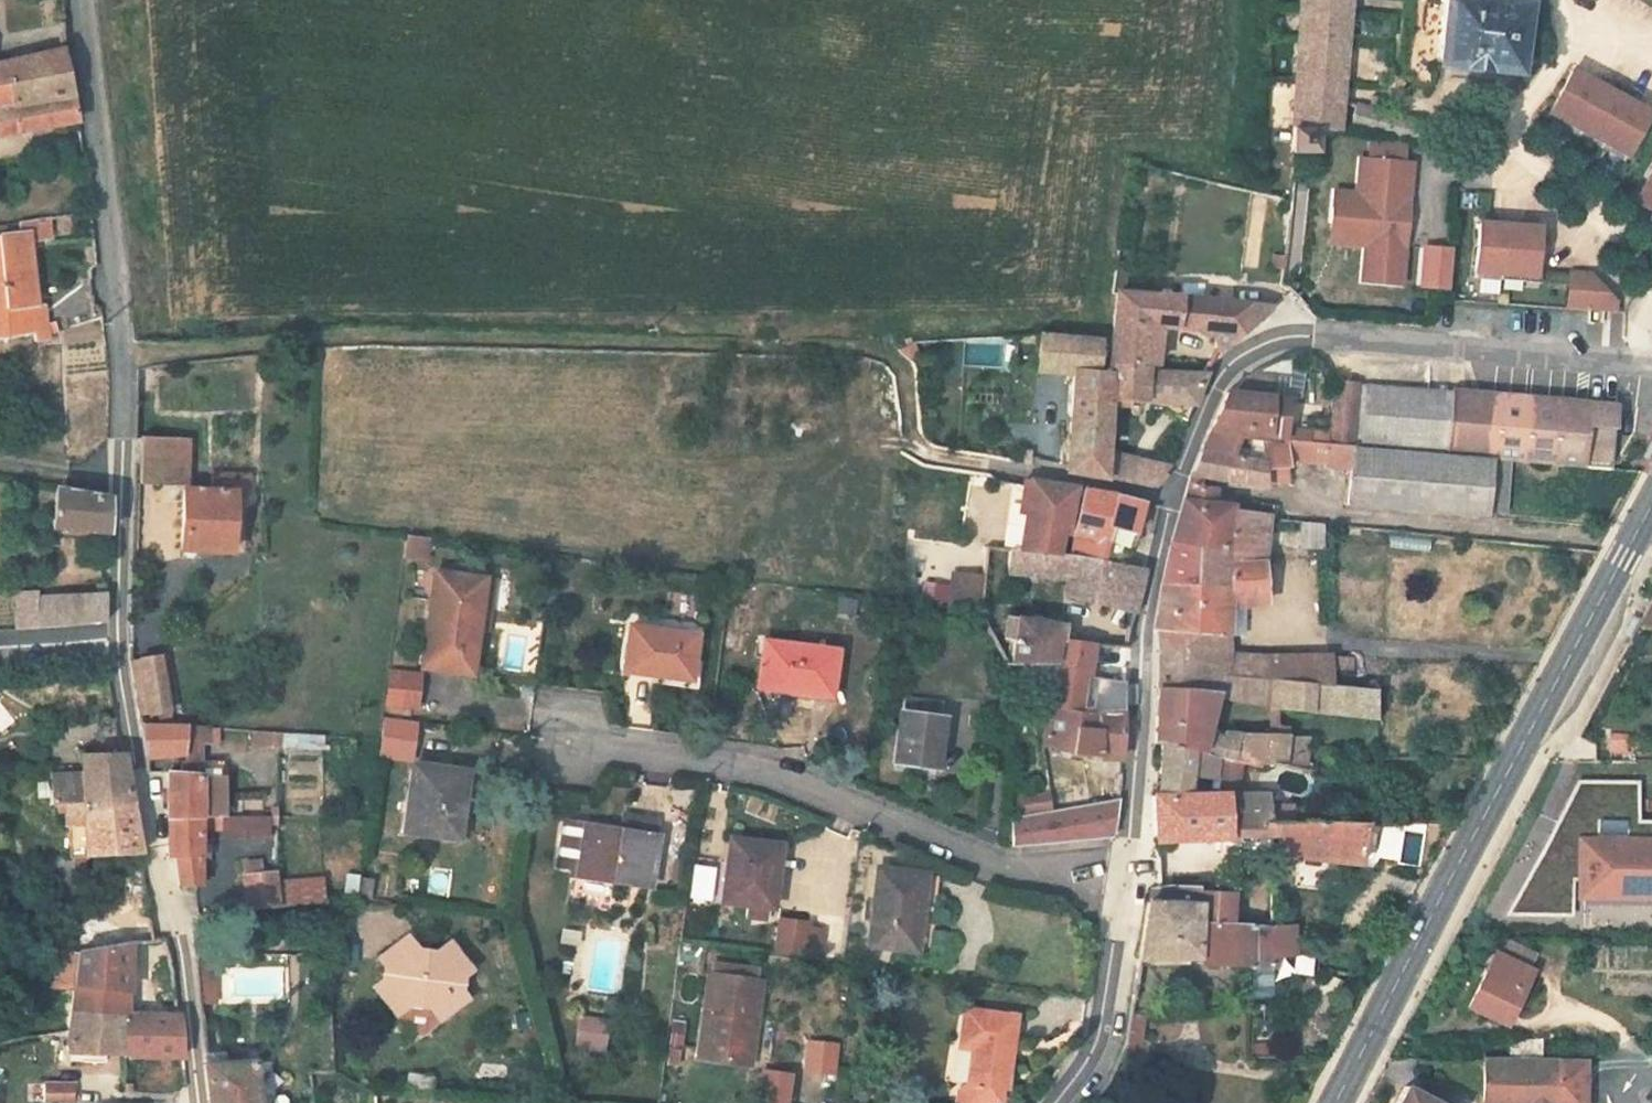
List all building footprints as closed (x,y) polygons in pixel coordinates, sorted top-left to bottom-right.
[(1298,2),(1296,30),(1288,175),(1317,176),(1318,146),(1338,147),(1339,107),(1345,6),(1298,2)] [(1522,14),(1438,5),(1432,78),(1514,87),(1522,14)] [(0,81),(0,107),(2,123),(62,117),(57,69),(0,81)] [(1645,123),(1567,81),(1544,123),(1623,165),(1645,123)] [(62,117),(2,123),(0,107),(0,149),(66,144),(62,117)] [(1413,152),(1417,134),(1355,120),(1350,138),(1413,152)] [(1545,124),(1541,131),(1619,172),(1622,165),(1545,124)] [(1631,213),(1651,225),(1651,174),(1631,213)] [(1408,214),(1411,179),(1360,176),(1358,210),(1335,209),(1333,240),(1368,242),(1367,261),(1365,298),(1402,300),(1407,235),(1397,234),(1398,214),(1408,214)] [(1407,235),(1408,214),(1398,214),(1397,234),(1407,235)] [(1534,239),(1477,234),(1471,282),(1530,287),(1534,239)] [(1333,240),(1331,259),(1367,261),(1368,242),(1333,240)] [(46,241),(9,249),(10,263),(0,263),(0,359),(2,371),(43,356),(41,337),(7,347),(4,321),(22,319),(23,267),(47,260),(46,241)] [(1471,282),(1471,289),(1536,294),(1536,288),(1530,287),(1471,282)] [(1574,285),(1571,321),(1616,325),(1617,315),(1617,314),(1604,301),(1594,287),(1574,285)] [(1105,385),(1151,387),(1155,347),(1199,348),(1213,351),(1221,358),(1225,353),(1272,316),(1108,311),(1106,355),(1105,385)] [(1063,484),(1098,490),(1100,464),(1103,417),(1133,420),(1135,411),(1187,416),(1204,389),(1151,387),(1105,385),(1106,355),(1035,352),(1034,383),(1068,385),(1064,479),(1063,484)] [(1266,445),(1282,446),(1281,405),(1271,405),(1269,385),(1251,385),(1239,405),(1228,405),(1210,442),(1266,448),(1266,445)] [(1323,389),(1319,449),(1325,449),(1349,451),(1352,391),(1323,389)] [(1417,394),(1352,391),(1349,451),(1353,452),(1394,455),(1443,460),(1446,396),(1417,394)] [(1583,407),(1446,396),(1443,460),(1492,464),(1580,472),(1583,407)] [(1187,416),(1135,411),(1176,434),(1187,416)] [(1266,470),(1266,474),(1292,472),(1292,462),(1324,462),(1325,449),(1319,449),(1282,446),(1266,445),(1266,448),(1266,470)] [(1610,445),(1605,456),(1620,462),(1624,450),(1610,445)] [(178,499),(177,451),(133,453),(134,501),(178,499)] [(1394,455),(1353,452),(1345,512),(1387,515),(1394,455)] [(1443,460),(1394,455),(1387,515),(1486,522),(1492,464),(1443,460)] [(1154,473),(1100,464),(1098,490),(1141,496),(1154,473)] [(1266,474),(1266,470),(1198,469),(1186,496),(1266,496),(1266,474)] [(105,485),(40,476),(35,516),(99,525),(105,485)] [(972,487),(962,485),(960,498),(969,500),(972,487)] [(236,491),(201,490),(201,504),(174,504),(173,567),(224,569),(226,505),(236,506),(236,491)] [(1015,563),(1051,568),(1060,569),(1067,502),(1015,496),(1012,526),(1018,527),(1015,563)] [(1068,570),(1127,578),(1135,512),(1075,503),(1068,570)] [(1183,505),(1174,551),(1218,549),(1222,521),(1206,518),(1205,505),(1183,505)] [(1225,508),(1222,521),(1266,525),(1266,513),(1225,508)] [(1222,521),(1218,549),(1214,590),(1203,648),(1168,645),(1167,664),(1174,665),(1173,674),(1182,675),(1182,685),(1208,687),(1260,693),(1264,671),(1229,666),(1229,651),(1242,651),(1243,624),(1267,624),(1266,525),(1222,521)] [(1331,532),(1312,530),(1313,545),(1330,546),(1331,532)] [(1428,551),(1430,539),(1391,532),(1389,545),(1428,551)] [(398,548),(395,570),(417,573),(420,551),(398,548)] [(1174,551),(1161,589),(1214,590),(1218,549),(1174,551)] [(1099,596),(1139,607),(1143,579),(1127,578),(1068,570),(1060,569),(1051,568),(1052,587),(1068,588),(1068,606),(1097,615),(1099,596)] [(423,583),(409,677),(457,684),(463,639),(471,590),(423,583)] [(1,600),(2,641),(43,640),(64,637),(102,631),(102,595),(96,585),(85,585),(85,603),(29,605),(28,598),(1,600)] [(978,622),(981,587),(949,585),(948,618),(978,622)] [(1214,590),(1161,589),(1160,645),(1168,645),(1203,648),(1214,590)] [(481,591),(471,590),(463,639),(473,640),(481,591)] [(1136,626),(1139,607),(1099,596),(1097,615),(1136,626)] [(621,637),(615,682),(681,691),(686,646),(621,637)] [(1006,677),(1045,679),(1049,663),(1049,649),(1032,648),(1032,641),(1016,641),(1015,647),(1002,646),(1000,667),(1006,677)] [(758,652),(753,697),(822,707),(828,662),(758,652)] [(1049,663),(1045,679),(1040,715),(1093,719),(1096,663),(1049,663)] [(1202,764),(1204,739),(1206,716),(1208,687),(1182,685),(1182,675),(1173,674),(1174,665),(1167,664),(1162,664),(1157,669),(1154,758),(1159,758),(1202,764)] [(132,670),(139,724),(158,722),(151,669),(132,670)] [(1208,687),(1206,716),(1273,722),(1273,701),(1274,672),(1264,671),(1260,693),(1208,687)] [(1327,676),(1274,672),(1273,701),(1315,706),(1328,707),(1327,676)] [(1351,676),(1327,676),(1328,707),(1350,710),(1351,676)] [(897,706),(940,712),(942,699),(899,693),(897,706)] [(1273,701),(1273,722),(1313,727),(1315,706),(1273,701)] [(1375,733),(1374,728),(1374,712),(1350,710),(1328,707),(1315,706),(1313,727),(1375,733)] [(1388,712),(1374,712),(1374,728),(1388,728),(1388,712)] [(1034,756),(1099,768),(1121,773),(1125,722),(1093,719),(1040,715),(1034,756)] [(889,774),(932,780),(938,728),(934,727),(935,721),(900,716),(900,723),(896,723),(889,774)] [(167,761),(166,736),(138,734),(146,763),(167,761)] [(156,816),(158,827),(217,828),(216,791),(194,791),(192,755),(200,754),(201,739),(166,736),(167,761),(168,776),(168,783),(156,816)] [(1217,766),(1219,741),(1204,739),(1202,764),(1217,766)] [(1219,741),(1217,766),(1225,767),(1275,774),(1313,783),(1318,761),(1291,757),(1291,751),(1289,746),(1286,744),(1274,742),(1272,749),(1219,741)] [(282,746),(266,745),(266,758),(281,759),(282,746)] [(1159,758),(1158,812),(1197,813),(1199,790),(1224,790),(1225,767),(1217,766),(1202,764),(1159,758)] [(68,767),(69,799),(120,796),(113,762),(68,767)] [(407,779),(399,844),(448,850),(456,785),(407,779)] [(156,816),(168,783),(149,787),(156,816)] [(120,796),(69,799),(70,815),(70,819),(123,815),(120,796)] [(1576,909),(1651,909),(1651,796),(1651,835),(1627,835),(1627,796),(1570,796),(1548,836),(1561,836),(1561,855),(1556,855),(1556,892),(1570,892),(1570,896),(1576,896),(1576,909)] [(70,815),(69,799),(38,802),(39,817),(56,816),(70,815)] [(1043,816),(997,826),(996,852),(1117,841),(1119,812),(1043,816)] [(1258,858),(1258,839),(1228,839),(1227,814),(1197,813),(1158,812),(1152,813),(1154,857),(1258,858)] [(1273,813),(1227,814),(1228,839),(1258,839),(1272,840),(1273,813)] [(131,862),(123,815),(70,819),(70,815),(56,816),(58,832),(61,832),(64,862),(131,862)] [(1278,839),(1303,837),(1301,823),(1278,824),(1278,839)] [(197,843),(217,843),(217,828),(158,827),(165,869),(172,868),(173,898),(198,898),(197,843)] [(616,827),(615,839),(651,844),(652,832),(616,827)] [(217,828),(217,843),(218,851),(264,851),(264,841),(263,829),(217,828)] [(273,829),(263,829),(264,841),(273,841),(273,829)] [(651,844),(615,839),(554,832),(549,874),(570,876),(569,885),(645,895),(651,844)] [(1258,839),(1258,858),(1266,858),(1270,858),(1272,878),(1348,874),(1346,835),(1303,837),(1278,839),(1272,840),(1258,839)] [(722,851),(718,885),(726,886),(723,915),(764,921),(772,857),(722,851)] [(275,915),(274,893),(274,880),(260,880),(259,870),(242,871),(243,918),(275,915)] [(863,959),(910,966),(921,889),(873,882),(863,959)] [(354,908),(357,887),(343,885),(340,910),(354,908)] [(368,887),(357,887),(354,908),(366,910),(368,887)] [(275,915),(284,914),(320,911),(318,889),(274,893),(275,915)] [(1253,978),(1256,944),(1235,942),(1235,908),(1156,907),(1152,907),(1149,910),(1148,913),(1145,953),(1139,988),(1242,978),(1253,978)] [(773,954),(821,959),(825,922),(777,917),(773,954)] [(1503,937),(1497,950),(1529,964),(1534,951),(1503,937)] [(191,1023),(208,1021),(210,1020),(205,981),(221,980),(217,945),(191,943),(184,984),(191,1023)] [(1274,943),(1256,944),(1253,978),(1275,978),(1274,943)] [(377,986),(367,991),(391,1025),(402,1016),(423,1017),(432,1031),(461,1009),(455,1001),(457,987),(464,982),(442,951),(419,969),(401,944),(372,966),(381,976),(377,986)] [(63,965),(59,1008),(120,1004),(120,957),(63,965)] [(719,961),(718,970),(756,973),(757,964),(719,961)] [(1463,1017),(1501,1036),(1525,987),(1486,967),(1463,1017)] [(689,983),(682,1064),(734,1070),(742,989),(689,983)] [(59,1008),(58,1028),(120,1026),(120,1004),(59,1008)] [(1139,1043),(1145,1016),(1131,1013),(1126,1041),(1139,1043)] [(681,1065),(683,1020),(670,1019),(668,1064),(681,1065)] [(167,1024),(145,1025),(147,1066),(173,1065),(167,1024)] [(147,1066),(145,1025),(120,1026),(119,1067),(147,1066)] [(119,1067),(120,1026),(58,1028),(56,1052),(57,1055),(58,1058),(62,1063),(65,1065),(68,1066),(74,1068),(76,1068),(77,1068),(80,1068),(96,1067),(119,1067)] [(559,1026),(558,1036),(588,1039),(589,1030),(559,1026)] [(958,1102),(998,1102),(999,1096),(1007,1097),(1013,1031),(961,1026),(957,1059),(971,1061),(968,1090),(959,1097),(958,1102)] [(588,1039),(558,1036),(555,1060),(585,1064),(588,1039)] [(835,1076),(839,1042),(806,1037),(802,1071),(835,1076)] [(203,1102),(249,1102),(246,1075),(221,1077),(220,1065),(198,1067),(203,1102)] [(430,1090),(432,1076),(407,1072),(405,1086),(430,1090)] [(1574,1072),(1490,1074),(1490,1102),(1574,1102),(1574,1072)] [(748,1102),(781,1102),(783,1085),(750,1082),(748,1102)] [(37,1102),(66,1102),(65,1095),(36,1097),(37,1102)]
